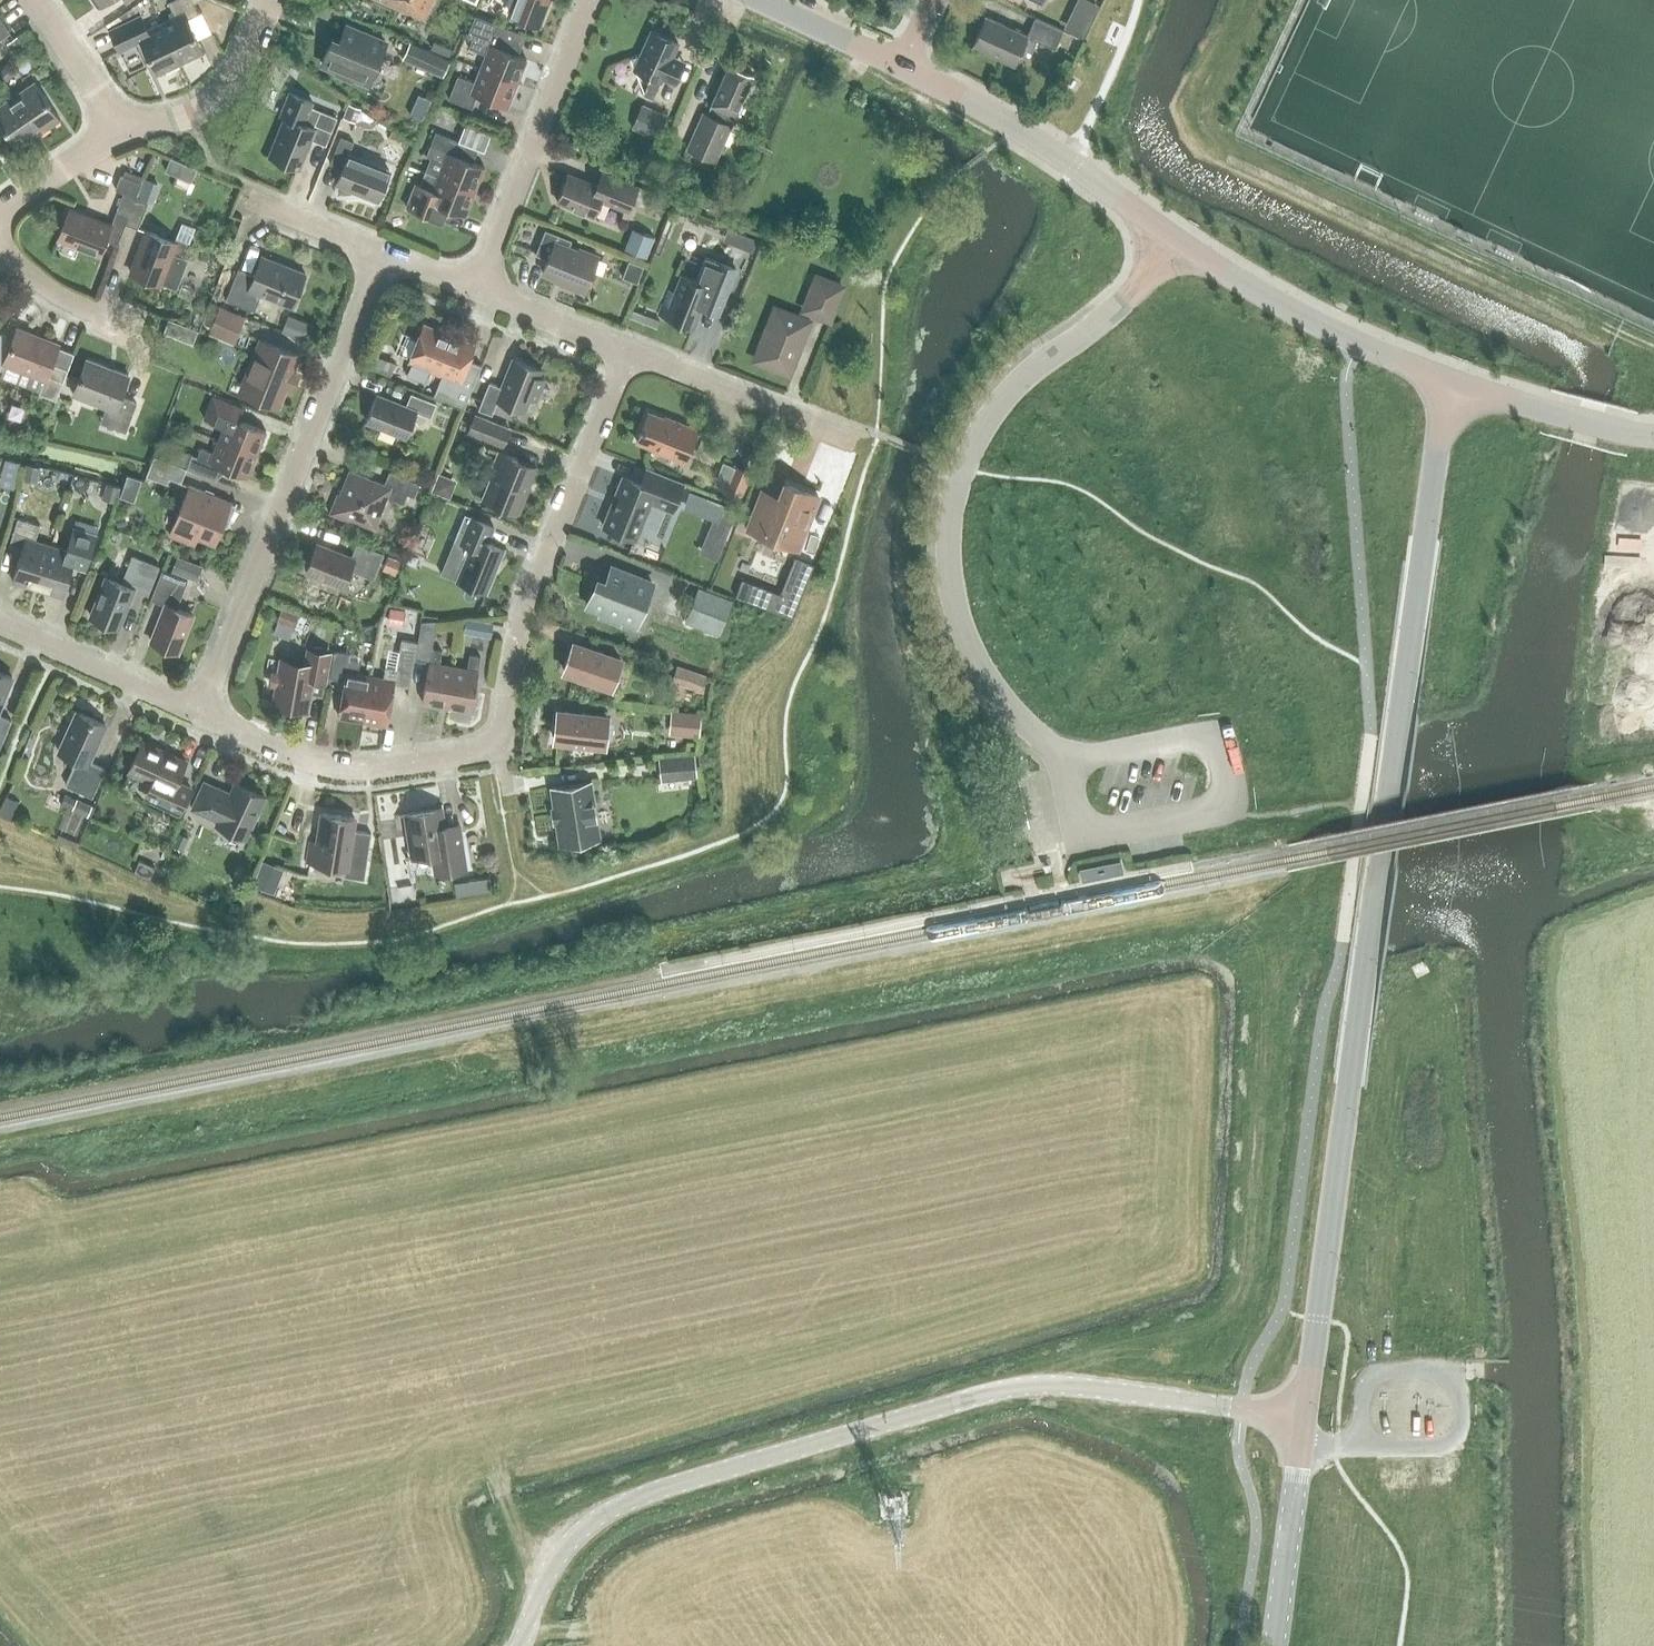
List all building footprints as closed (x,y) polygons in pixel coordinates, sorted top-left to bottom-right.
[(204,52),(188,18),(199,13),(192,0),(172,0),(168,2),(175,17),(161,23),(180,63),(204,52)] [(424,19),(432,0),(382,0),(424,19)] [(508,15),(539,26),(550,0),(514,0),(508,15)] [(1098,2),(1095,0),(1076,0),(1064,26),(1083,35),(1098,2)] [(180,63),(161,23),(147,30),(140,15),(109,30),(119,51),(140,41),(156,74),(180,63)] [(486,54),(481,68),(517,83),(527,58),(513,53),(521,34),(474,16),(466,37),(472,39),(469,47),(486,54)] [(1033,17),(1026,35),(986,16),(973,46),(1014,64),(1021,47),(1031,52),(1036,42),(1053,49),(1062,30),(1033,17)] [(0,18),(0,39),(10,32),(0,18)] [(354,77),(368,83),(386,42),(347,26),(340,42),(333,39),(322,64),(337,70),(335,74),(352,81),(354,77)] [(672,56),(679,42),(652,30),(641,54),(631,58),(638,74),(643,72),(652,76),(644,94),(653,98),(663,78),(675,83),(685,62),(672,56)] [(25,48),(15,35),(4,43),(14,56),(25,48)] [(450,59),(409,40),(400,58),(441,77),(450,59)] [(435,40),(431,48),(448,55),(452,47),(435,40)] [(715,160),(753,75),(728,64),(711,104),(712,104),(707,114),(703,113),(687,148),(715,160)] [(16,73),(9,65),(0,71),(0,73),(5,81),(16,73)] [(508,107),(517,83),(481,68),(475,83),(458,76),(449,99),(473,108),(478,95),(508,107)] [(13,96),(39,133),(60,118),(35,81),(13,96)] [(337,117),(312,106),(314,101),(292,92),(283,115),(287,117),(271,156),(298,167),(310,138),(326,144),(337,117)] [(39,133),(13,96),(0,105),(0,123),(17,148),(39,133)] [(360,109),(347,103),(341,118),(354,123),(360,109)] [(666,114),(641,103),(630,128),(655,139),(666,114)] [(426,171),(475,191),(485,166),(454,155),(460,141),(436,131),(426,155),(431,157),(426,171)] [(349,154),(354,141),(341,136),(330,163),(343,168),(337,183),(378,199),(390,170),(349,154)] [(632,160),(647,167),(653,155),(637,148),(632,160)] [(165,171),(177,176),(183,162),(171,157),(165,171)] [(465,215),(475,191),(426,171),(420,186),(416,184),(407,207),(441,220),(446,207),(465,215)] [(601,200),(628,211),(638,186),(601,171),(595,185),(568,174),(557,201),(594,216),(601,200)] [(136,197),(141,183),(121,175),(115,189),(124,193),(111,225),(69,209),(58,238),(100,254),(106,240),(118,244),(126,223),(136,197)] [(692,201),(711,209),(716,196),(697,188),(692,201)] [(136,197),(126,223),(138,228),(148,201),(136,197)] [(710,221),(702,242),(750,261),(758,240),(710,221)] [(647,258),(655,237),(632,228),(624,249),(647,258)] [(579,250),(569,246),(572,240),(546,229),(536,253),(548,258),(543,272),(565,281),(564,283),(584,291),(598,256),(580,248),(579,250)] [(187,241),(176,237),(175,241),(147,231),(131,273),(160,284),(161,281),(176,286),(186,260),(181,258),(187,241)] [(261,294),(292,306),(306,273),(262,255),(255,274),(239,268),(226,299),(255,310),(261,294)] [(705,300),(721,306),(736,269),(705,257),(696,281),(681,275),(674,293),(668,290),(659,314),(693,328),(705,300)] [(643,265),(627,259),(620,277),(636,283),(643,265)] [(829,319),(842,286),(817,276),(804,309),(829,319)] [(234,340),(243,317),(220,308),(211,331),(234,340)] [(795,356),(809,321),(775,308),(755,360),(788,373),(789,369),(793,368),(796,360),(795,356)] [(282,332),(307,342),(314,325),(288,315),(282,332)] [(169,318),(164,331),(175,335),(180,322),(169,318)] [(460,340),(461,338),(438,329),(437,331),(423,325),(409,361),(441,374),(433,394),(464,407),(481,365),(469,360),(475,346),(460,340)] [(17,327),(3,363),(5,364),(45,379),(40,392),(39,394),(56,400),(68,369),(74,353),(57,347),(59,343),(17,327)] [(242,391),(276,405),(297,353),(263,340),(256,357),(252,359),(248,370),(249,373),(242,391)] [(390,376),(396,362),(374,354),(369,368),(390,376)] [(120,397),(129,374),(87,358),(73,395),(107,407),(101,422),(126,431),(137,403),(120,397)] [(537,376),(540,370),(513,359),(502,387),(489,382),(479,409),(492,414),(497,400),(524,410),(530,396),(536,399),(544,379),(537,376)] [(431,417),(436,403),(411,393),(406,406),(376,395),(366,420),(407,436),(417,412),(431,417)] [(266,430),(239,419),(244,407),(213,395),(204,417),(224,426),(219,438),(257,453),(266,430)] [(653,450),(684,462),(697,429),(666,416),(665,418),(648,412),(637,441),(653,448),(653,450)] [(502,445),(509,428),(475,414),(468,432),(502,445)] [(192,454),(187,467),(213,478),(218,465),(228,469),(247,476),(257,453),(219,438),(214,452),(201,447),(197,456),(192,454)] [(482,498),(518,513),(536,466),(499,451),(489,476),(491,477),(482,498)] [(186,468),(153,455),(145,475),(166,484),(168,478),(180,482),(186,468)] [(732,466),(721,462),(712,486),(722,490),(721,493),(739,500),(751,470),(733,463),(732,466)] [(39,466),(25,463),(21,479),(35,482),(39,466)] [(622,476),(603,525),(637,539),(651,504),(672,512),(677,498),(683,483),(652,471),(646,468),(640,483),(622,476)] [(414,497),(419,484),(389,471),(384,484),(349,470),(340,494),(337,493),(329,513),(349,522),(350,519),(374,528),(387,497),(403,503),(407,494),(414,497)] [(455,484),(437,477),(431,491),(450,498),(455,484)] [(120,486),(105,482),(100,498),(116,502),(120,486)] [(818,496),(785,483),(776,504),(760,498),(748,528),(765,535),(768,527),(800,540),(818,496)] [(170,534),(194,544),(197,536),(215,543),(222,524),(227,526),(236,504),(189,486),(170,534)] [(718,522),(725,504),(690,491),(683,508),(718,522)] [(457,580),(486,592),(504,548),(487,541),(494,526),(465,514),(454,540),(471,546),(457,580)] [(51,546),(35,541),(40,525),(18,518),(9,545),(22,549),(12,581),(37,588),(51,546)] [(51,546),(38,588),(63,596),(72,567),(85,571),(85,569),(94,542),(96,535),(73,528),(71,535),(66,551),(51,546)] [(342,589),(350,569),(374,578),(384,553),(357,543),(351,557),(317,544),(306,571),(330,581),(329,584),(342,589)] [(148,595),(159,566),(132,555),(121,583),(106,577),(90,617),(118,628),(133,589),(148,595)] [(382,569),(396,574),(401,560),(388,555),(382,569)] [(177,556),(172,571),(197,581),(203,565),(177,556)] [(780,593),(775,591),(768,608),(792,617),(814,564),(796,556),(780,593)] [(621,619),(635,625),(652,583),(612,567),(606,582),(598,578),(587,606),(602,612),(601,616),(619,623),(621,619)] [(176,608),(187,580),(162,571),(151,600),(165,605),(151,641),(178,652),(193,615),(176,608)] [(697,587),(690,606),(715,615),(709,632),(719,635),(732,600),(722,596),(697,587)] [(298,614),(281,607),(276,619),(293,626),(298,614)] [(387,622),(404,625),(406,610),(390,607),(387,622)] [(464,632),(490,637),(493,623),(466,619),(464,632)] [(442,650),(432,648),(437,620),(421,621),(414,661),(429,663),(422,702),(447,706),(454,666),(439,664),(442,650)] [(409,686),(417,642),(401,640),(396,669),(385,667),(383,679),(370,677),(363,720),(387,725),(394,683),(409,686)] [(621,659),(573,643),(563,670),(611,687),(621,659)] [(275,704),(306,709),(311,678),(325,680),(330,653),(308,649),(306,664),(282,659),(275,704)] [(349,660),(350,654),(334,651),(330,678),(345,680),(338,716),(363,720),(370,677),(357,674),(360,662),(349,660)] [(478,671),(481,657),(470,655),(467,669),(454,666),(447,706),(471,710),(478,671)] [(706,675),(675,664),(669,681),(700,692),(706,675)] [(12,677),(0,672),(0,700),(9,677),(11,678),(12,677)] [(699,713),(671,710),(669,734),(697,737),(699,713)] [(105,724),(77,711),(59,752),(77,760),(66,784),(92,796),(105,768),(89,760),(105,724)] [(555,740),(604,745),(607,716),(558,711),(555,740)] [(11,720),(0,715),(0,747),(11,720)] [(177,782),(186,762),(142,741),(128,771),(150,782),(143,797),(179,813),(191,788),(177,782)] [(697,777),(694,753),(657,758),(660,782),(697,777)] [(1017,776),(1015,764),(999,767),(1001,779),(1017,776)] [(246,838),(265,797),(235,784),(229,795),(222,792),(223,790),(204,782),(192,809),(217,821),(216,824),(246,838)] [(553,788),(561,843),(598,838),(589,783),(553,788)] [(86,816),(91,805),(64,792),(59,804),(86,816)] [(444,825),(441,808),(406,813),(413,857),(432,854),(435,873),(466,868),(459,823),(444,825)] [(344,876),(364,879),(371,833),(352,830),(354,817),(322,812),(317,843),(309,842),(306,863),(345,868),(344,876)] [(187,837),(176,831),(170,845),(181,850),(187,837)] [(156,866),(139,858),(132,873),(150,881),(156,866)] [(1080,868),(1082,880),(1124,872),(1121,859),(1080,868)] [(281,870),(261,862),(252,884),(272,892),(281,870)] [(1042,864),(1046,871),(1051,870),(1051,862),(1042,864)] [(457,895),(493,890),(491,877),(455,882),(457,895)]
